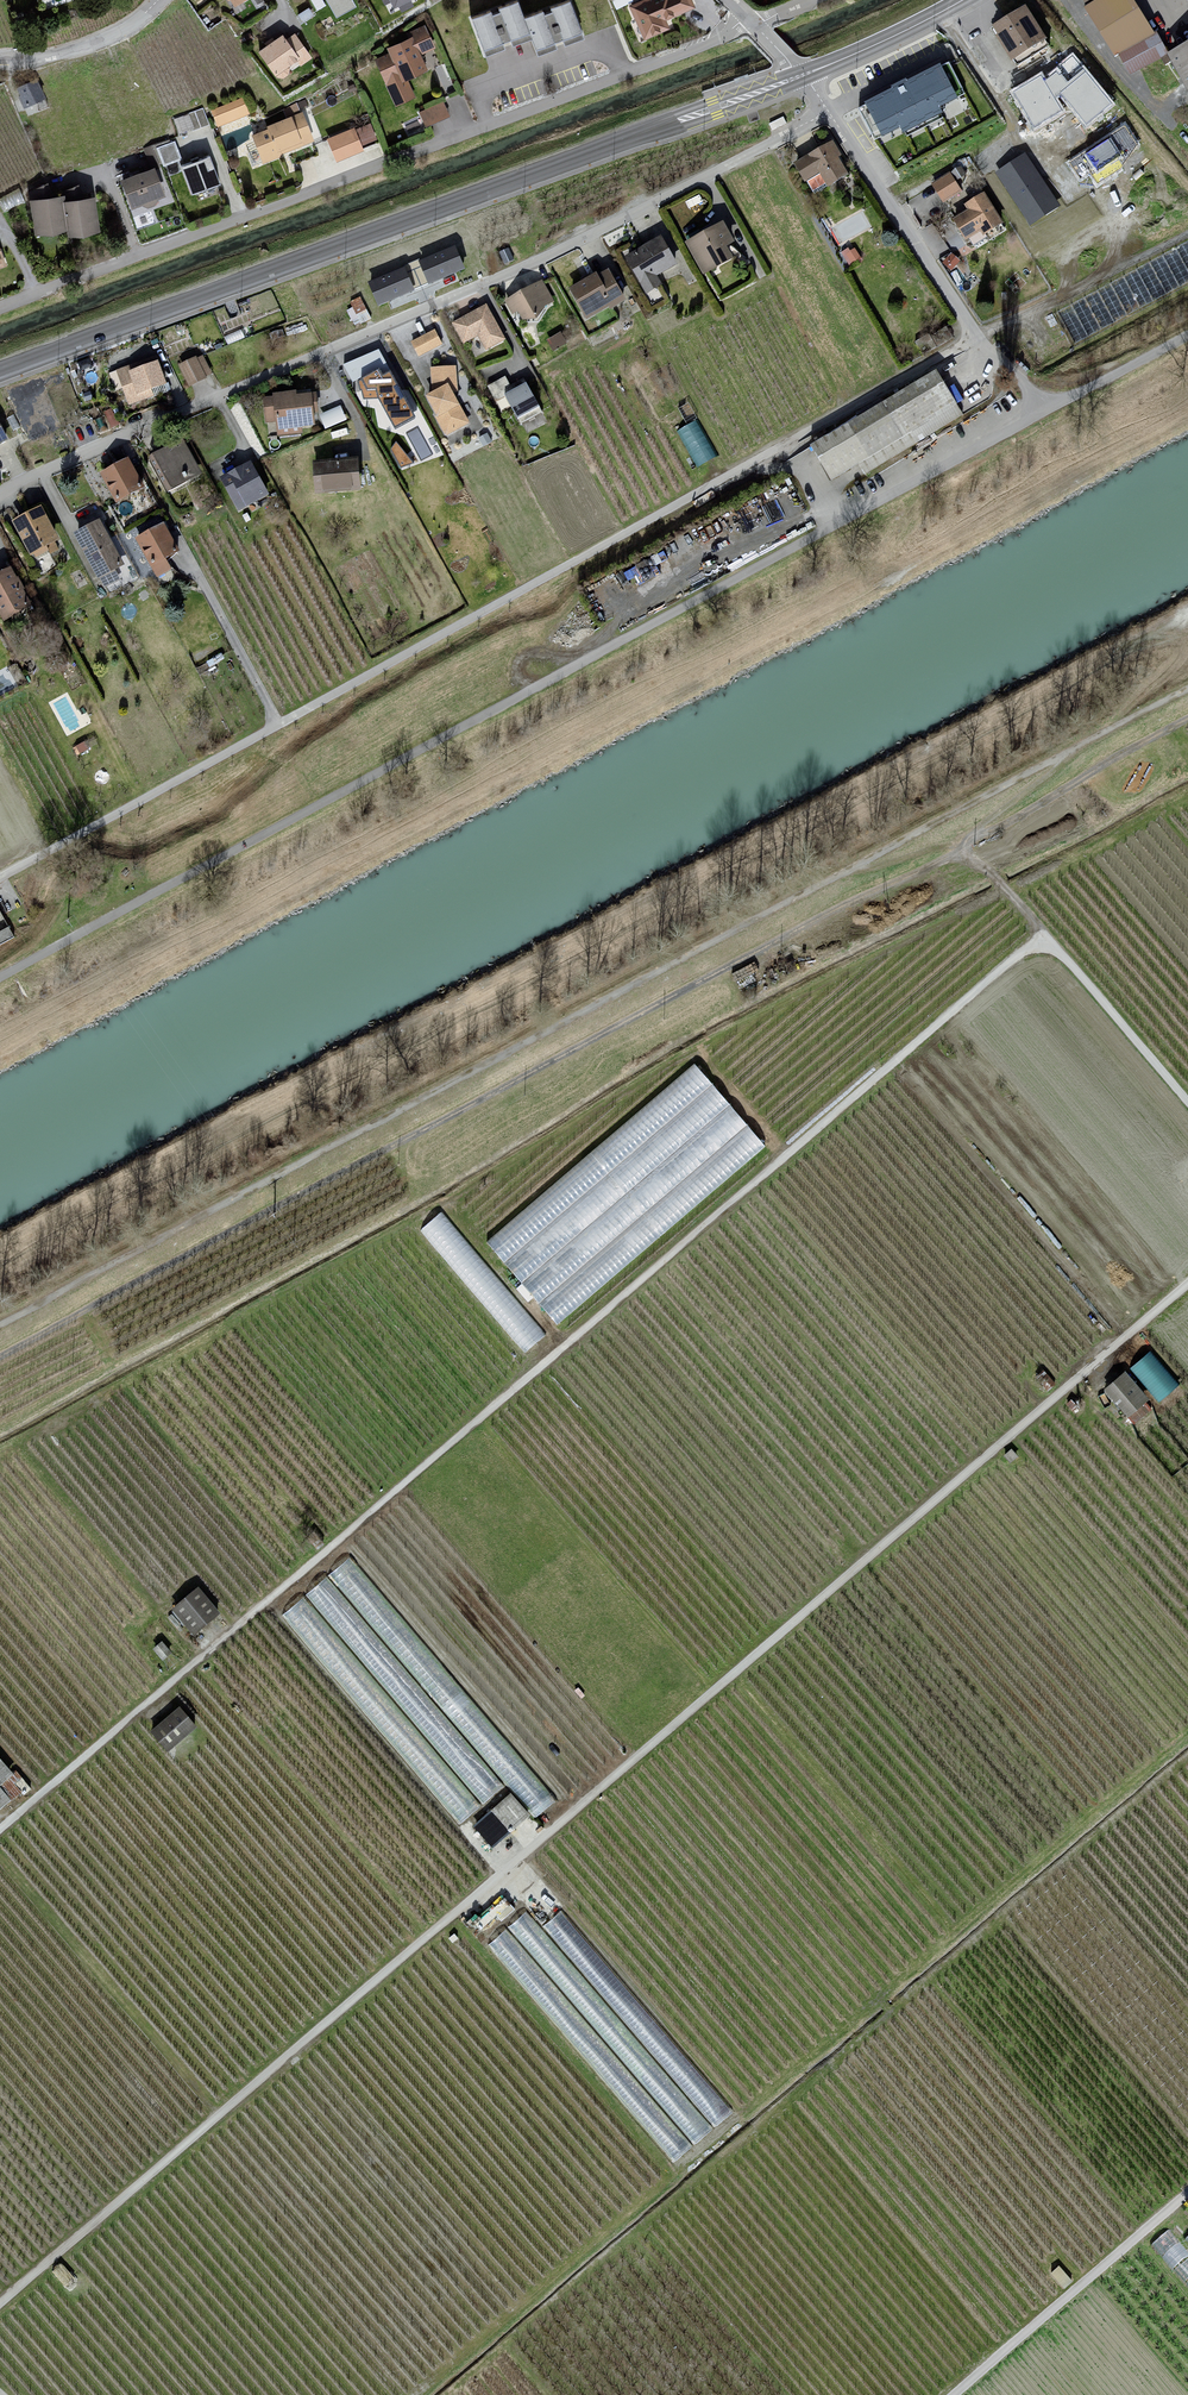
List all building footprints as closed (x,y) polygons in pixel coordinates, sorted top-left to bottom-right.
[(232,9),(248,0),(226,0),(232,9)] [(336,18),(356,7),(352,0),(326,0),(336,18)] [(629,7),(643,41),(669,32),(664,22),(695,8),(691,0),(644,0),(629,7)] [(1115,58),(1154,34),(1132,0),(1101,0),(1085,10),(1115,58)] [(571,1),(523,18),(531,39),(536,55),(584,38),(571,1)] [(517,2),(469,19),(483,57),(531,39),(523,18),(517,2)] [(1028,13),(994,33),(1015,68),(1049,48),(1028,13)] [(411,38),(390,47),(392,51),(375,58),(395,107),(417,98),(409,79),(428,71),(422,55),(435,49),(426,25),(409,32),(411,38)] [(281,36),(258,53),(277,79),(285,80),(311,60),(293,35),(285,41),(281,36)] [(1157,36),(1121,57),(1132,77),(1169,55),(1157,36)] [(1169,58),(1187,91),(1187,47),(1169,58)] [(966,96),(950,66),(861,112),(877,142),(883,139),(884,141),(902,131),(905,137),(946,116),(944,111),(961,103),(959,100),(966,96)] [(1042,75),(1016,91),(1034,127),(1063,109),(1058,98),(1062,95),(1085,124),(1112,104),(1083,69),(1068,81),(1061,73),(1059,75),(1056,71),(1045,81),(1042,75)] [(36,82),(17,90),(23,109),(44,99),(36,82)] [(242,99),(211,110),(217,129),(248,115),(242,99)] [(444,102),(420,112),(426,127),(450,116),(444,102)] [(203,105),(188,112),(194,127),(209,121),(203,105)] [(268,127),(269,130),(252,137),(263,162),(314,142),(302,114),(268,127)] [(787,124),(784,118),(770,125),(773,131),(787,124)] [(355,127),(327,138),(337,161),(364,150),(355,127)] [(1124,127),(1071,161),(1081,179),(1092,172),(1098,183),(1120,168),(1137,145),(1124,127)] [(169,139),(143,148),(148,162),(153,160),(156,168),(182,159),(175,141),(170,142),(169,139)] [(833,143),(797,164),(808,182),(822,173),(831,188),(850,177),(839,159),(842,157),(833,143)] [(1025,155),(999,172),(1030,219),(1056,203),(1025,155)] [(208,157),(180,167),(189,195),(217,185),(208,157)] [(155,169),(122,182),(130,210),(143,206),(146,208),(153,207),(155,203),(165,197),(155,169)] [(951,175),(931,185),(941,204),(961,194),(951,175)] [(968,212),(952,221),(963,243),(981,232),(985,238),(1005,224),(985,193),(965,204),(968,212)] [(64,196),(27,201),(33,237),(65,233),(64,202),(64,196)] [(94,198),(64,202),(65,233),(67,237),(98,234),(94,198)] [(725,225),(689,246),(706,275),(734,260),(727,248),(735,243),(725,225)] [(663,238),(627,258),(647,294),(662,286),(658,278),(679,266),(663,238)] [(1056,312),(1073,345),(1187,283),(1187,241),(1056,312)] [(856,244),(843,250),(848,261),(861,255),(856,244)] [(456,248),(421,261),(428,280),(464,266),(456,248)] [(515,260),(509,248),(500,253),(506,264),(515,260)] [(953,268),(961,257),(951,250),(943,261),(953,268)] [(406,269),(371,283),(378,302),(413,288),(406,269)] [(598,277),(573,291),(587,318),(610,305),(613,311),(627,303),(611,274),(600,280),(598,277)] [(542,284),(505,304),(517,325),(539,324),(547,310),(554,307),(542,284)] [(361,298),(350,302),(353,308),(347,311),(355,326),(371,320),(361,298)] [(488,306),(454,324),(466,346),(481,338),(488,351),(507,341),(488,306)] [(435,332),(413,343),(420,357),(443,345),(435,332)] [(203,355),(179,367),(188,387),(213,375),(203,355)] [(361,361),(342,362),(353,382),(364,376),(361,361)] [(130,369),(116,374),(128,409),(169,395),(158,365),(132,374),(130,369)] [(457,368),(433,370),(435,395),(450,387),(453,393),(458,393),(457,368)] [(383,369),(358,384),(362,403),(379,403),(397,432),(419,421),(392,370),(385,373),(383,369)] [(963,417),(936,371),(811,446),(833,482),(860,466),(866,475),(963,417)] [(506,377),(487,387),(503,419),(516,413),(522,425),(543,414),(526,380),(511,387),(506,377)] [(450,387),(435,395),(427,398),(437,418),(460,406),(453,393),(450,387)] [(272,400),(265,400),(266,421),(278,421),(279,437),(301,435),(301,429),(315,428),(315,417),(319,417),(318,396),(297,397),(297,394),(272,395),(272,400)] [(460,406),(437,418),(446,436),(469,424),(460,406)] [(348,421),(341,407),(320,415),(326,430),(348,421)] [(698,420),(677,431),(697,468),(719,456),(698,420)] [(151,461),(168,494),(202,478),(183,444),(151,461)] [(102,475),(117,505),(146,490),(131,460),(102,475)] [(359,460),(313,463),(315,496),(362,493),(359,460)] [(251,463),(221,478),(240,514),(270,499),(251,463)] [(42,509),(14,525),(34,559),(62,543),(42,509)] [(75,536),(99,581),(126,566),(102,521),(75,536)] [(166,524),(137,539),(153,569),(182,554),(166,524)] [(0,576),(0,612),(6,622),(34,606),(13,569),(0,576)] [(15,938),(9,926),(0,931),(0,946),(15,938)] [(554,1321),(768,1148),(699,1063),(485,1236),(554,1321)] [(444,1209),(423,1226),(489,1308),(500,1299),(503,1303),(498,1306),(504,1314),(510,1309),(521,1323),(512,1330),(526,1348),(544,1334),(444,1209)] [(1160,1399),(1180,1381),(1150,1349),(1130,1367),(1160,1399)] [(1134,1423),(1155,1403),(1124,1369),(1103,1388),(1134,1423)] [(194,1634),(222,1610),(199,1584),(171,1608),(194,1634)] [(180,1704),(150,1729),(167,1750),(198,1724),(180,1704)] [(473,1825),(493,1846),(531,1812),(510,1790),(473,1825)] [(482,1921),(486,1923),(492,1913),(504,1920),(514,1904),(498,1895),(482,1921)] [(714,2125),(732,2111),(563,1907),(545,1922),(619,2012),(626,2006),(630,2011),(635,2007),(645,2019),(634,2029),(714,2125)] [(511,1922),(692,2144),(710,2130),(528,1908),(511,1922)] [(672,2161),(690,2146),(509,1925),(491,1940),(672,2161)] [(1152,2243),(1187,2285),(1187,2247),(1171,2227),(1152,2243)] [(1063,2285),(1072,2280),(1061,2263),(1052,2268),(1063,2285)]
